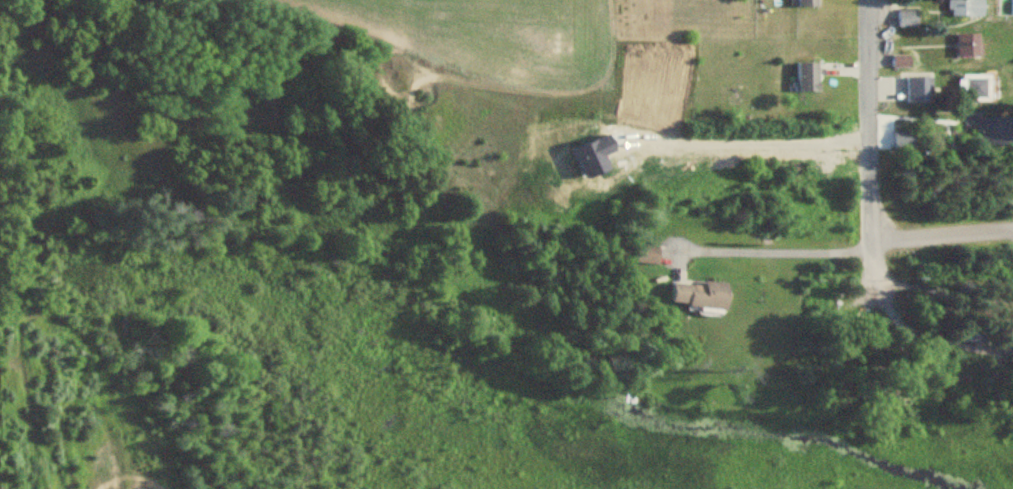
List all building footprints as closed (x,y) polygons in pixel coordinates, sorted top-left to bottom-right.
[(946,19),(977,19),(977,0),(946,0),(946,19)] [(895,29),(914,29),(915,13),(895,13),(895,29)] [(954,59),(974,59),(974,35),(954,35),(954,59)] [(908,70),(907,57),(892,57),(892,70),(908,70)] [(794,94),(813,94),(813,64),(794,64),(794,94)] [(983,100),(983,76),(956,76),(956,100),(983,100)] [(904,79),(904,104),(931,104),(931,79),(904,79)] [(974,148),(1012,148),(1012,119),(974,119),(974,148)] [(892,133),(892,151),(913,151),(913,133),(892,133)] [(675,282),(673,306),(728,310),(730,286),(675,282)]
